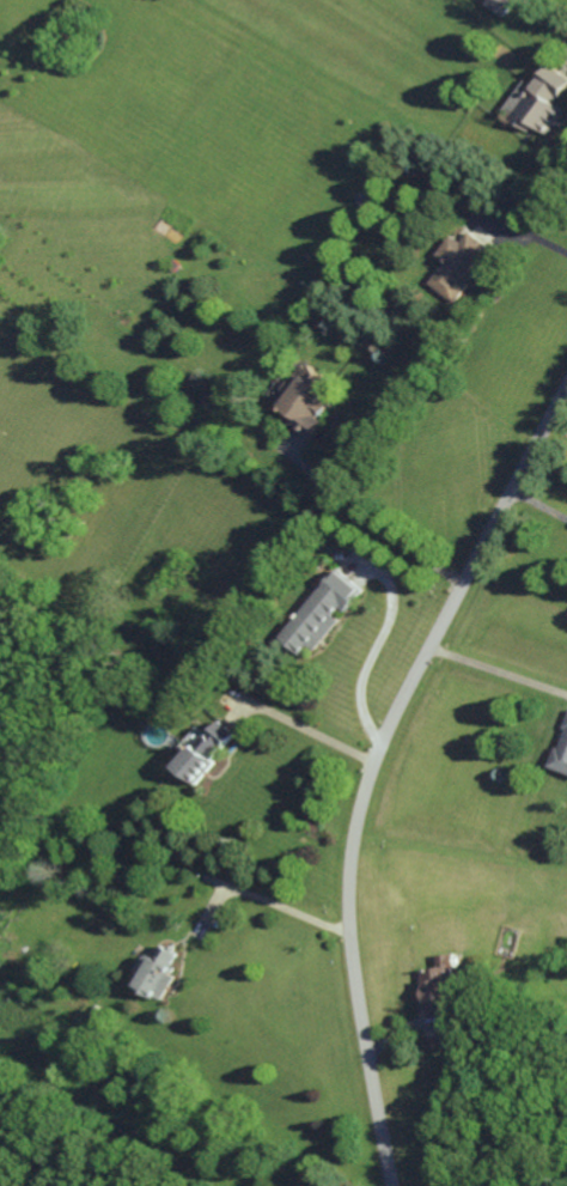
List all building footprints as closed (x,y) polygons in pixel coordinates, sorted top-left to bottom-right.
[(502,17),(515,0),(487,0),(484,3),(502,17)] [(565,110),(556,104),(566,88),(566,77),(549,65),(534,87),(524,80),(502,112),(530,131),(535,125),(548,135),(565,110)] [(454,303),(468,284),(463,280),(488,246),(468,232),(461,242),(451,235),(436,255),(444,262),(428,284),(454,303)] [(282,407),(295,416),(290,424),(314,440),(325,423),(316,417),(337,385),(308,366),(282,407)] [(315,651),(341,616),(362,590),(335,569),(280,639),(301,655),(308,646),(315,651)] [(175,767),(194,783),(236,736),(217,719),(175,767)] [(552,769),(566,774),(566,721),(552,769)] [(179,955),(161,945),(137,988),(162,1002),(175,977),(169,974),(179,955)]
